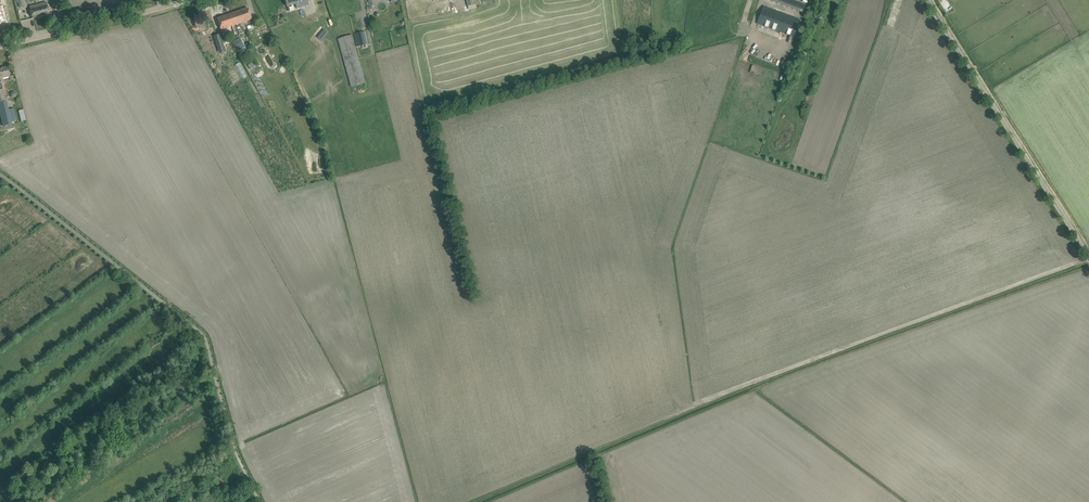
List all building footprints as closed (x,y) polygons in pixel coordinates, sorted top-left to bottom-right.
[(308,0),(285,0),(287,6),(295,4),(297,8),(309,5),(308,0)] [(788,8),(793,9),(803,13),(805,5),(793,0),(767,0),(788,8)] [(28,7),(31,18),(49,14),(47,5),(40,7),(39,4),(28,7)] [(764,6),(757,24),(794,37),(800,19),(764,6)] [(236,24),(252,19),(250,13),(248,8),(232,13),(217,18),(219,24),(221,29),(236,24)] [(324,29),(319,36),(323,39),(328,32),(324,29)] [(357,47),(368,44),(365,32),(354,34),(357,47)] [(222,33),(213,36),(216,45),(223,43),(225,42),(222,33)] [(366,83),(352,35),(338,39),(352,87),(366,83)] [(239,38),(232,42),(237,50),(244,46),(243,44),(239,38)] [(781,58),(778,57),(778,59),(769,57),(767,62),(780,65),(781,60),(781,58)] [(246,66),(249,71),(258,65),(255,61),(246,66)] [(4,82),(3,78),(10,76),(9,72),(7,67),(7,68),(0,69),(0,83),(4,82)] [(3,126),(12,124),(17,122),(14,108),(9,109),(7,101),(6,101),(4,89),(0,90),(0,112),(3,126)]
